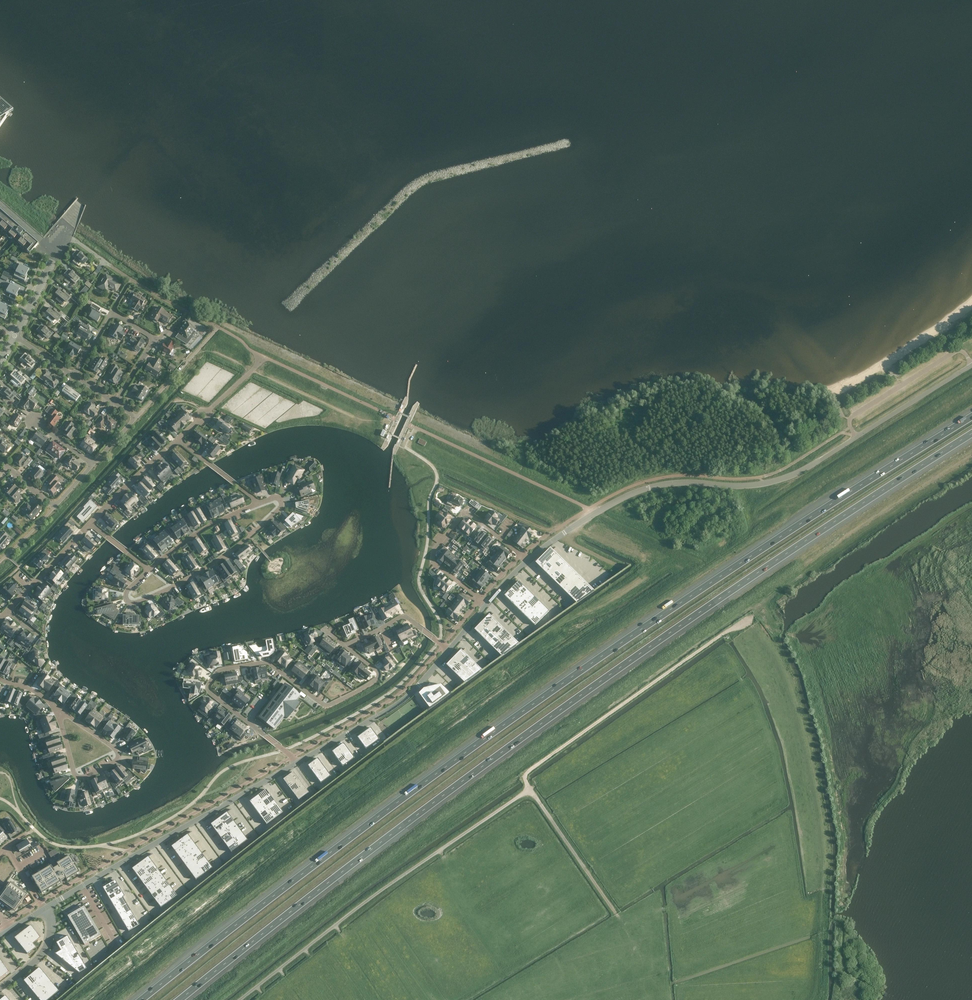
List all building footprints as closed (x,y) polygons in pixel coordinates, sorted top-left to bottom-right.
[(7,116),(9,115),(13,113),(8,108),(4,105),(0,101),(0,127),(7,116)] [(0,220),(0,226),(2,228),(10,219),(5,215),(0,220)] [(10,219),(2,228),(7,232),(9,229),(14,223),(10,219)] [(7,232),(4,234),(7,236),(6,237),(9,239),(11,236),(18,228),(16,226),(11,230),(9,229),(7,232)] [(18,228),(11,236),(16,240),(24,231),(19,227),(18,228)] [(16,240),(21,244),(29,235),(24,231),(16,240)] [(29,235),(21,244),(26,248),(33,239),(29,235)] [(38,244),(35,241),(33,239),(26,248),(28,250),(27,251),(29,254),(38,244)] [(22,252),(24,250),(18,243),(16,244),(22,252)] [(75,252),(72,256),(75,259),(73,261),(77,264),(79,266),(82,263),(83,264),(84,263),(87,260),(86,259),(86,258),(80,252),(80,253),(77,251),(76,252),(75,252)] [(26,274),(29,269),(17,263),(14,269),(16,270),(17,270),(26,275),(26,274)] [(94,278),(100,271),(97,269),(91,276),(94,278)] [(14,276),(24,281),(27,275),(26,274),(26,275),(17,270),(16,270),(14,276)] [(67,271),(64,275),(67,278),(65,280),(68,283),(71,280),(74,283),(75,282),(76,282),(79,279),(74,274),(72,272),(71,272),(69,270),(67,271)] [(98,287),(106,291),(107,288),(110,288),(116,291),(119,284),(112,280),(113,279),(105,275),(103,279),(102,279),(100,282),(101,282),(98,287)] [(17,294),(20,288),(9,283),(6,289),(17,294)] [(17,294),(6,289),(5,288),(2,294),(15,300),(18,294),(17,294)] [(59,290),(58,290),(55,294),(58,297),(56,299),(60,302),(63,299),(66,302),(67,301),(70,298),(65,293),(66,293),(63,290),(63,291),(60,289),(59,290)] [(137,311),(140,306),(141,306),(145,300),(141,297),(141,296),(139,295),(139,296),(134,293),(131,291),(128,298),(131,300),(135,302),(131,308),(137,311)] [(81,302),(75,297),(72,300),(79,305),(81,302)] [(7,313),(10,308),(0,302),(0,310),(7,313)] [(99,312),(100,309),(92,304),(90,308),(92,308),(91,310),(91,311),(91,312),(92,312),(90,315),(92,317),(91,318),(97,321),(100,316),(99,316),(99,315),(100,315),(100,314),(100,313),(99,313),(99,312)] [(160,319),(161,320),(166,323),(170,316),(165,313),(166,312),(160,308),(159,310),(155,307),(152,311),(153,312),(149,317),(153,319),(152,320),(152,321),(155,322),(156,322),(156,321),(157,322),(159,318),(160,319)] [(49,308),(46,312),(50,315),(47,318),(52,322),(55,319),(57,320),(58,319),(58,320),(61,317),(56,312),(57,311),(54,309),(53,310),(51,308),(50,309),(49,308)] [(71,320),(65,314),(62,317),(68,323),(71,320)] [(179,332),(183,335),(180,340),(185,343),(188,339),(190,340),(193,336),(192,336),(195,332),(193,330),(195,328),(187,321),(179,332)] [(87,330),(87,329),(86,329),(88,326),(81,322),(77,328),(79,329),(77,333),(78,334),(77,335),(78,336),(79,337),(81,337),(81,336),(86,339),(91,332),(87,330)] [(112,338),(113,337),(117,339),(118,337),(121,339),(125,334),(121,332),(122,330),(118,328),(119,326),(115,324),(113,327),(112,327),(110,329),(110,330),(111,331),(109,334),(109,335),(109,336),(111,338),(112,338)] [(40,327),(39,327),(36,330),(40,333),(37,336),(41,339),(44,336),(47,339),(48,337),(49,338),(52,335),(46,330),(47,329),(45,327),(44,328),(41,326),(40,327)] [(142,345),(144,342),(137,338),(136,339),(135,338),(131,335),(128,340),(134,344),(131,347),(133,348),(133,349),(136,352),(137,351),(138,352),(141,347),(142,345)] [(167,344),(167,345),(164,343),(160,349),(163,351),(162,352),(163,353),(164,354),(165,354),(166,353),(169,355),(173,349),(172,348),(174,343),(169,340),(167,344)] [(75,355),(78,350),(79,351),(81,348),(70,341),(68,344),(69,345),(66,349),(69,351),(67,354),(72,357),(74,354),(75,355)] [(24,356),(23,355),(20,359),(23,362),(21,365),(25,368),(28,365),(31,367),(32,366),(32,367),(35,364),(30,359),(31,358),(28,356),(28,357),(25,355),(24,356)] [(100,368),(101,368),(103,369),(108,361),(103,357),(101,361),(97,358),(90,369),(97,373),(99,368),(100,368)] [(153,363),(152,365),(149,363),(145,370),(156,377),(158,374),(159,374),(160,372),(160,370),(157,368),(161,361),(156,358),(153,363)] [(118,370),(116,369),(117,367),(113,365),(109,371),(111,373),(112,374),(108,379),(109,380),(109,381),(111,382),(112,382),(115,384),(117,380),(118,381),(119,381),(120,379),(120,378),(119,377),(121,374),(118,372),(119,371),(118,370)] [(44,382),(44,383),(47,385),(48,385),(54,389),(60,381),(55,377),(53,379),(52,378),(52,379),(49,377),(49,376),(50,374),(45,370),(39,378),(44,382)] [(10,376),(13,379),(11,381),(15,384),(18,381),(21,384),(22,383),(25,380),(20,375),(21,374),(18,372),(18,373),(15,371),(14,372),(13,372),(10,376)] [(32,385),(27,393),(30,395),(33,391),(35,392),(37,389),(32,385)] [(66,394),(66,393),(76,400),(80,396),(66,385),(62,391),(66,394)] [(137,396),(136,397),(142,401),(149,391),(140,386),(138,388),(135,386),(131,392),(137,396)] [(8,389),(7,390),(4,387),(3,389),(3,388),(0,391),(0,393),(3,395),(4,394),(10,400),(11,399),(12,400),(15,396),(9,392),(10,391),(8,389)] [(25,410),(29,405),(33,409),(38,402),(30,396),(25,402),(24,401),(21,406),(20,406),(25,410)] [(95,411),(94,411),(93,410),(95,407),(89,403),(83,411),(89,415),(90,414),(93,417),(97,413),(95,411)] [(58,413),(49,406),(46,411),(52,416),(47,422),(53,426),(59,418),(56,416),(56,415),(58,413)] [(182,411),(177,415),(178,415),(185,424),(190,420),(182,411)] [(12,427),(14,425),(17,427),(20,423),(19,423),(22,418),(16,413),(10,423),(9,425),(12,427)] [(173,420),(181,428),(186,424),(185,424),(178,415),(173,420)] [(106,426),(111,429),(116,423),(107,416),(104,420),(102,420),(100,419),(96,424),(101,428),(102,427),(104,428),(105,428),(106,426)] [(169,424),(176,432),(181,428),(173,420),(169,424)] [(232,428),(220,420),(216,425),(228,434),(232,428)] [(63,428),(66,429),(65,430),(66,431),(63,434),(70,438),(73,434),(74,435),(75,435),(76,433),(76,432),(75,431),(76,430),(72,427),(74,425),(68,421),(63,428)] [(242,427),(249,432),(252,428),(244,424),(242,427)] [(152,436),(161,445),(166,441),(162,436),(163,436),(161,434),(161,435),(157,431),(152,436)] [(196,439),(196,440),(201,444),(202,443),(203,444),(208,439),(198,432),(194,437),(196,439)] [(42,435),(39,433),(37,433),(35,436),(34,435),(33,435),(31,437),(32,438),(32,439),(35,441),(34,442),(35,443),(40,448),(47,439),(44,436),(42,435)] [(7,451),(11,447),(7,444),(6,444),(4,442),(6,440),(1,436),(0,438),(0,449),(4,453),(7,450),(7,451)] [(153,446),(157,451),(162,446),(161,445),(152,436),(147,440),(152,445),(151,445),(153,447),(153,446)] [(91,454),(93,451),(94,452),(96,450),(95,449),(97,446),(93,444),(95,442),(90,439),(89,440),(86,438),(80,446),(91,454)] [(427,442),(420,438),(418,443),(425,446),(427,442)] [(60,448),(59,448),(57,446),(52,442),(47,450),(46,452),(53,457),(54,455),(59,459),(64,451),(60,448)] [(211,449),(207,453),(213,458),(220,449),(214,444),(212,447),(211,447),(210,449),(211,449)] [(178,453),(172,458),(176,462),(177,464),(177,463),(182,468),(187,463),(178,453)] [(14,462),(20,467),(23,465),(24,464),(26,466),(32,460),(27,456),(25,458),(21,454),(19,457),(18,457),(18,456),(17,456),(17,457),(16,457),(16,458),(16,459),(16,460),(14,462)] [(65,461),(65,462),(64,463),(71,468),(71,467),(76,471),(80,465),(76,462),(77,460),(70,455),(67,460),(66,460),(65,461)] [(130,458),(126,462),(128,464),(126,465),(131,469),(132,468),(135,469),(138,465),(135,462),(137,459),(133,456),(131,458),(130,458)] [(314,461),(307,467),(310,471),(313,468),(317,464),(314,461)] [(36,481),(41,476),(43,476),(44,475),(44,473),(43,473),(44,473),(37,467),(40,465),(37,462),(33,467),(36,469),(30,476),(36,481)] [(163,464),(159,468),(167,477),(167,478),(173,474),(163,464)] [(289,467),(283,483),(290,487),(293,480),(295,481),(299,471),(289,467)] [(167,477),(159,468),(154,473),(162,482),(167,477)] [(285,472),(282,471),(280,474),(273,472),(272,476),(270,480),(271,480),(270,483),(277,486),(280,477),(283,478),(285,472)] [(106,490),(111,494),(121,482),(117,478),(119,476),(115,472),(108,480),(110,481),(106,484),(109,487),(106,490)] [(51,483),(51,484),(47,488),(53,494),(56,491),(57,491),(58,489),(60,486),(58,483),(58,482),(57,480),(58,479),(54,475),(49,481),(51,483)] [(143,483),(142,483),(149,490),(154,486),(152,483),(152,482),(151,481),(150,481),(147,477),(142,482),(143,483)] [(257,487),(255,487),(258,496),(265,493),(264,490),(267,489),(263,478),(259,479),(260,481),(255,483),(257,487)] [(300,490),(300,496),(311,494),(310,492),(315,491),(314,487),(310,488),(308,482),(300,485),(301,490),(300,490)] [(149,490),(142,483),(138,488),(141,491),(141,492),(142,493),(145,496),(150,491),(149,490)] [(10,496),(16,488),(17,488),(12,484),(9,487),(6,485),(2,490),(4,492),(5,492),(10,496)] [(18,496),(21,493),(16,488),(10,496),(14,500),(14,501),(16,503),(20,498),(18,496)] [(127,495),(125,497),(133,505),(138,500),(130,493),(128,495),(127,495)] [(241,495),(229,500),(232,505),(243,500),(241,495)] [(454,495),(450,503),(461,507),(464,500),(454,495)] [(133,505),(125,497),(123,499),(121,502),(128,510),(133,505)] [(83,507),(76,513),(83,519),(89,513),(88,513),(95,507),(89,500),(82,506),(83,507)] [(218,500),(213,503),(219,514),(225,511),(221,504),(218,500)] [(471,500),(469,503),(475,508),(479,503),(471,500)] [(295,503),(296,509),(300,511),(300,510),(308,513),(309,501),(295,503)] [(27,513),(26,514),(32,519),(35,516),(36,516),(39,513),(38,513),(41,509),(35,504),(32,507),(27,503),(22,509),(27,513)] [(207,506),(210,510),(214,517),(219,514),(213,503),(207,506)] [(441,512),(436,518),(440,520),(438,523),(439,524),(438,525),(442,529),(443,527),(444,528),(447,524),(448,525),(448,524),(450,522),(451,521),(450,520),(452,518),(446,513),(449,511),(445,508),(445,507),(442,510),(446,513),(445,514),(441,512)] [(196,513),(203,524),(208,520),(204,514),(201,510),(196,513)] [(487,519),(486,520),(492,525),(493,524),(495,526),(500,520),(498,518),(498,517),(497,516),(499,514),(495,511),(493,513),(492,512),(491,513),(486,519),(487,519)] [(191,517),(194,521),(198,527),(203,524),(196,513),(191,517)] [(285,522),(283,524),(287,529),(289,527),(291,528),(300,521),(302,520),(302,519),(304,517),(296,514),(295,515),(293,513),(284,521),(285,522)] [(108,514),(103,519),(112,528),(113,529),(118,523),(117,522),(108,514)] [(9,519),(14,523),(17,519),(13,515),(9,519)] [(466,519),(458,529),(463,533),(471,523),(467,520),(466,519)] [(180,525),(188,535),(193,531),(188,525),(185,521),(180,525)] [(271,530),(268,533),(273,537),(276,534),(277,536),(283,531),(286,529),(280,522),(278,525),(275,521),(269,527),(271,530)] [(66,527),(57,537),(61,540),(62,538),(65,541),(73,533),(68,529),(72,525),(68,522),(64,526),(66,527)] [(789,533),(803,524),(801,522),(788,531),(789,533)] [(471,523),(463,533),(468,537),(476,527),(475,526),(471,523)] [(830,532),(839,526),(837,524),(829,530),(830,532)] [(175,529),(178,532),(183,538),(188,535),(180,525),(175,529)] [(238,532),(234,525),(228,529),(235,539),(240,536),(238,532)] [(524,526),(520,531),(529,539),(530,539),(534,534),(532,532),(527,528),(526,528),(524,526)] [(3,549),(10,541),(6,537),(8,535),(3,531),(0,534),(0,547),(3,549)] [(520,531),(517,535),(526,543),(529,539),(520,531)] [(170,532),(165,536),(173,546),(178,542),(174,536),(170,532)] [(481,532),(473,543),(478,547),(487,536),(487,535),(486,536),(481,532)] [(516,535),(512,540),(522,548),(526,543),(517,535),(516,535)] [(88,536),(83,542),(91,549),(96,544),(88,536)] [(163,544),(168,550),(173,546),(165,536),(160,540),(163,544)] [(487,536),(478,547),(483,550),(492,539),(487,536)] [(253,546),(250,541),(239,546),(242,552),(253,546)] [(213,546),(221,556),(226,552),(221,546),(218,542),(213,546)] [(156,559),(161,555),(156,549),(151,543),(146,547),(156,559)] [(202,546),(197,549),(205,559),(210,556),(207,552),(202,546)] [(444,552),(438,559),(443,563),(451,552),(444,547),(441,550),(444,552)] [(502,547),(498,552),(507,559),(511,554),(502,547)] [(551,548),(536,563),(576,603),(577,603),(595,591),(594,590),(551,548)] [(49,555),(44,550),(39,556),(40,557),(34,563),(39,568),(43,565),(46,562),(45,562),(49,559),(47,557),(49,555)] [(451,552),(443,563),(444,563),(448,566),(456,556),(451,552)] [(498,552),(495,556),(503,563),(507,558),(507,559),(498,552)] [(66,561),(63,564),(68,569),(72,565),(74,563),(76,560),(71,555),(68,558),(66,560),(66,561)] [(456,556),(448,566),(452,569),(452,570),(460,559),(456,556)] [(491,560),(500,567),(503,563),(495,556),(492,560),(491,560)] [(460,559),(452,570),(457,574),(465,563),(460,559)] [(236,572),(228,560),(223,564),(231,576),(236,572)] [(491,560),(487,565),(496,572),(500,567),(491,560)] [(189,565),(193,570),(197,575),(202,571),(197,565),(194,561),(189,565)] [(138,567),(132,563),(130,566),(129,565),(127,569),(126,572),(132,576),(133,574),(134,574),(137,571),(136,570),(138,567)] [(231,576),(223,564),(217,568),(225,580),(231,576)] [(173,566),(168,570),(177,582),(182,578),(178,572),(173,566)] [(480,568),(477,573),(487,581),(491,576),(480,568)] [(51,578),(50,579),(56,583),(63,574),(57,570),(56,572),(55,571),(50,577),(51,578)] [(116,576),(112,582),(115,584),(114,584),(119,587),(122,588),(126,582),(121,579),(123,575),(117,572),(115,575),(116,576)] [(213,589),(219,586),(211,572),(206,576),(213,589)] [(473,577),(473,578),(483,586),(484,586),(483,586),(487,581),(477,573),(477,574),(474,578),(473,577)] [(213,589),(206,576),(201,579),(208,592),(213,589)] [(442,576),(435,585),(440,589),(447,579),(443,576),(442,576)] [(473,578),(469,582),(480,591),(483,586),(473,578)] [(440,589),(439,590),(444,594),(452,584),(451,583),(447,579),(440,589)] [(9,583),(3,588),(7,592),(11,597),(17,591),(15,588),(19,585),(14,580),(10,584),(9,583)] [(519,581),(505,596),(535,625),(549,611),(519,581)] [(40,586),(37,589),(47,596),(51,591),(42,584),(40,586)] [(198,597),(191,585),(185,588),(193,601),(198,597)] [(95,600),(107,600),(107,593),(105,593),(106,590),(100,590),(100,587),(96,587),(95,600)] [(47,596),(37,589),(35,591),(36,592),(33,594),(43,602),(47,596)] [(462,594),(458,599),(458,600),(466,606),(467,606),(471,601),(462,594)] [(167,598),(161,603),(168,610),(176,603),(179,607),(184,602),(178,597),(174,601),(171,597),(168,599),(167,598)] [(392,604),(385,608),(390,616),(398,611),(396,606),(399,605),(395,598),(391,601),(392,604)] [(22,605),(23,606),(34,613),(38,608),(35,606),(35,605),(34,604),(33,605),(33,604),(31,603),(27,599),(22,605)] [(458,600),(455,604),(463,610),(466,606),(458,600)] [(152,604),(147,608),(148,610),(145,612),(150,618),(153,616),(153,617),(159,612),(162,616),(165,614),(160,609),(157,611),(152,604)] [(455,604),(451,608),(460,614),(463,610),(455,604)] [(112,605),(96,609),(98,615),(104,613),(114,619),(118,612),(115,610),(113,610),(112,605)] [(34,613),(23,606),(19,611),(24,615),(23,615),(25,616),(30,620),(35,614),(34,613)] [(385,608),(379,612),(384,621),(391,617),(390,616),(385,608)] [(451,608),(447,613),(456,620),(460,615),(460,614),(451,608)] [(371,612),(365,615),(371,626),(376,623),(371,612)] [(134,615),(134,613),(126,613),(126,615),(123,615),(123,625),(139,625),(139,615),(134,615)] [(365,615),(359,617),(365,629),(371,626),(365,615)] [(489,615),(475,629),(502,656),(519,644),(518,644),(489,615)] [(343,629),(340,632),(348,638),(351,635),(355,633),(355,631),(358,630),(353,618),(348,620),(350,624),(342,627),(343,629)] [(7,619),(0,629),(6,633),(13,623),(10,621),(7,619)] [(16,625),(13,623),(6,633),(11,637),(18,628),(16,626),(16,625)] [(409,626),(403,629),(408,640),(409,640),(408,639),(414,637),(417,635),(415,630),(411,631),(409,626)] [(398,634),(395,636),(396,639),(400,637),(402,641),(403,643),(408,640),(403,629),(397,632),(398,634)] [(24,631),(16,641),(22,645),(29,635),(26,633),(24,631)] [(306,638),(302,640),(303,641),(305,646),(308,645),(312,643),(314,642),(313,640),(317,637),(314,631),(309,633),(309,632),(305,634),(304,634),(306,638)] [(32,637),(29,635),(22,645),(27,649),(34,639),(32,637)] [(317,643),(313,648),(316,650),(318,647),(323,651),(331,641),(326,637),(319,645),(317,643)] [(378,637),(371,640),(372,641),(376,650),(376,651),(383,648),(378,637)] [(248,645),(250,647),(257,655),(260,655),(262,657),(269,656),(272,654),(273,652),(274,651),(272,641),(265,642),(266,645),(266,646),(265,646),(265,647),(264,647),(261,648),(259,648),(258,648),(256,645),(255,645),(250,646),(248,645)] [(331,641),(323,651),(328,655),(336,645),(331,641)] [(372,641),(363,646),(366,653),(368,652),(369,654),(376,650),(372,641)] [(308,646),(304,652),(308,655),(312,649),(308,646)] [(239,647),(232,648),(234,662),(248,660),(247,653),(239,647)] [(280,654),(275,660),(280,664),(281,664),(287,655),(289,653),(281,647),(277,652),(280,654)] [(32,649),(28,655),(29,656),(28,658),(29,659),(32,661),(34,663),(39,667),(40,668),(45,662),(44,661),(44,660),(38,656),(39,654),(37,652),(36,652),(32,649)] [(341,650),(333,660),(338,664),(346,654),(341,650)] [(461,650),(447,665),(465,682),(477,673),(481,671),(461,650)] [(208,654),(204,655),(206,663),(209,662),(210,666),(215,665),(221,664),(219,652),(213,653),(214,656),(209,657),(208,654)] [(389,653),(382,659),(384,661),(383,661),(385,664),(383,666),(387,671),(395,665),(393,662),(389,657),(391,655),(389,653)] [(346,654),(338,664),(343,668),(351,658),(346,654)] [(287,655),(281,664),(285,668),(292,659),(287,655)] [(190,668),(187,673),(193,677),(194,675),(198,677),(199,675),(200,673),(202,670),(198,668),(199,667),(197,666),(196,665),(197,663),(192,659),(191,660),(189,662),(192,664),(190,668)] [(16,665),(7,660),(0,672),(6,675),(10,668),(13,670),(16,665)] [(299,661),(291,671),(297,675),(304,665),(299,661)] [(358,662),(351,670),(357,674),(362,668),(363,668),(364,667),(358,662)] [(304,665),(297,675),(302,679),(309,669),(304,665)] [(265,668),(259,669),(260,680),(261,680),(267,679),(265,668)] [(357,674),(356,675),(362,680),(364,678),(366,680),(370,674),(363,668),(362,668),(357,674)] [(259,669),(252,670),(255,683),(261,682),(261,680),(260,680),(259,669)] [(45,672),(42,670),(39,675),(42,677),(37,685),(43,689),(50,678),(50,677),(45,673),(45,672)] [(437,676),(443,681),(448,675),(442,670),(437,676)] [(236,674),(224,676),(226,686),(241,683),(243,680),(243,677),(236,678),(236,674)] [(315,674),(307,684),(313,688),(320,678),(315,674)] [(55,681),(50,678),(43,689),(48,692),(53,685),(56,687),(58,683),(59,683),(60,682),(56,680),(55,681)] [(320,678),(313,688),(318,692),(322,686),(325,688),(328,683),(326,681),(325,682),(320,678)] [(183,682),(182,688),(190,689),(191,689),(190,694),(194,695),(194,698),(198,696),(198,693),(199,693),(200,687),(199,687),(198,687),(199,683),(198,683),(198,681),(198,680),(186,679),(186,682),(183,682)] [(62,685),(59,683),(58,683),(56,687),(55,688),(58,690),(53,697),(58,701),(65,691),(60,687),(62,685)] [(424,688),(419,694),(430,708),(451,693),(442,684),(433,686),(430,683),(425,688),(424,688)] [(268,704),(259,716),(275,729),(284,717),(286,718),(298,702),(296,701),(299,697),(284,684),(271,701),(272,701),(269,705),(268,704)] [(236,696),(232,701),(236,705),(244,696),(245,694),(238,688),(233,694),(236,696)] [(11,704),(16,691),(10,689),(6,697),(3,696),(1,702),(4,703),(5,702),(11,704)] [(22,694),(16,691),(11,704),(17,707),(16,708),(20,709),(22,704),(19,702),(22,694)] [(65,691),(58,701),(63,704),(68,698),(71,700),(72,699),(75,695),(72,693),(71,695),(65,691)] [(78,696),(75,694),(75,695),(72,699),(74,701),(69,708),(75,712),(82,702),(77,698),(78,696)] [(244,696),(236,705),(242,709),(249,700),(244,696)] [(30,712),(39,701),(33,697),(28,704),(24,701),(22,704),(21,706),(24,708),(25,707),(30,712)] [(203,703),(200,708),(204,711),(202,714),(207,718),(214,710),(211,707),(209,706),(212,703),(212,702),(207,698),(206,699),(205,698),(201,702),(203,703)] [(44,706),(39,701),(30,712),(35,716),(34,717),(37,719),(42,715),(38,713),(44,706)] [(87,705),(82,702),(75,712),(80,715),(85,708),(88,710),(91,707),(91,706),(89,704),(87,705)] [(99,713),(91,707),(88,710),(87,711),(90,713),(85,720),(90,724),(99,713)] [(214,713),(210,718),(217,724),(226,713),(221,709),(216,715),(214,713)] [(107,718),(99,713),(90,724),(96,729),(101,721),(104,723),(107,718)] [(226,713),(217,724),(222,728),(231,717),(226,713)] [(39,721),(41,727),(54,723),(51,717),(43,720),(42,715),(37,719),(38,722),(39,721)] [(116,722),(108,717),(107,718),(104,723),(106,725),(103,730),(108,734),(116,722)] [(237,720),(228,731),(233,735),(242,724),(237,720)] [(122,727),(116,722),(108,734),(107,735),(113,739),(122,727)] [(40,728),(44,737),(48,736),(49,735),(48,732),(56,729),(54,723),(41,727),(40,728)] [(242,724),(233,735),(241,741),(245,735),(243,733),(247,728),(242,724)] [(125,733),(122,738),(123,739),(127,741),(130,738),(131,739),(136,733),(129,728),(127,726),(123,731),(125,733)] [(370,728),(357,737),(366,749),(379,739),(370,728)] [(45,748),(59,743),(57,737),(49,739),(48,736),(44,737),(42,738),(45,748)] [(141,737),(128,743),(130,747),(129,747),(132,753),(136,752),(137,753),(142,751),(144,754),(150,751),(144,740),(143,740),(141,737)] [(45,748),(49,757),(53,756),(54,756),(53,752),(62,749),(59,743),(45,748)] [(343,743),(331,752),(342,766),(354,758),(343,743)] [(53,767),(65,763),(63,756),(54,759),(53,756),(49,757),(48,758),(49,761),(50,761),(52,767),(53,767)] [(139,761),(133,761),(132,768),(145,770),(146,762),(147,762),(148,759),(139,758),(139,761)] [(317,759),(308,766),(320,783),(330,776),(317,759)] [(67,769),(65,763),(53,767),(55,773),(53,774),(54,777),(60,775),(58,772),(67,769)] [(122,780),(128,776),(120,765),(114,770),(122,780)] [(117,784),(122,780),(114,770),(109,774),(117,784)] [(293,772),(283,779),(298,800),(308,793),(293,772)] [(54,777),(50,778),(52,782),(50,782),(52,788),(55,792),(69,779),(67,777),(61,779),(60,775),(54,777)] [(102,790),(108,787),(103,776),(97,779),(102,790)] [(102,790),(97,779),(97,778),(90,781),(96,793),(103,790),(102,790)] [(72,803),(75,791),(67,789),(66,794),(61,793),(60,799),(65,800),(65,801),(70,802),(69,807),(74,808),(75,804),(72,803)] [(266,789),(250,801),(266,824),(282,812),(266,789)] [(81,798),(80,799),(81,803),(83,803),(84,807),(94,804),(92,798),(89,799),(88,796),(87,791),(82,793),(82,794),(80,795),(81,798)] [(210,824),(206,827),(207,828),(211,825),(231,852),(247,840),(227,813),(231,810),(231,809),(227,812),(210,824)] [(10,818),(5,822),(12,834),(18,831),(10,818)] [(171,846),(167,849),(167,850),(171,847),(195,880),(212,868),(188,835),(192,832),(191,831),(187,834),(171,846)] [(27,839),(16,846),(20,853),(31,846),(27,839)] [(132,869),(128,871),(128,872),(132,869),(160,908),(177,896),(149,857),(152,854),(152,853),(148,856),(132,869)] [(51,865),(32,877),(36,883),(35,883),(36,884),(35,884),(36,884),(35,884),(36,884),(37,886),(37,887),(37,886),(37,887),(37,886),(37,887),(38,887),(42,893),(61,882),(60,881),(66,878),(66,880),(79,872),(76,865),(75,865),(76,865),(75,865),(76,865),(75,865),(76,864),(75,864),(74,863),(74,862),(73,862),(70,855),(57,863),(58,866),(53,869),(51,865)] [(115,880),(103,887),(128,931),(139,924),(123,897),(124,896),(115,880)] [(0,897),(0,899),(15,910),(27,895),(11,883),(0,897)] [(85,909),(69,918),(84,945),(101,935),(85,909)] [(25,929),(14,938),(19,944),(27,954),(33,949),(33,950),(36,947),(33,943),(40,937),(37,933),(31,925),(25,929)] [(67,936),(56,942),(60,950),(55,953),(79,973),(86,968),(67,936)] [(4,975),(6,974),(9,972),(2,962),(0,959),(0,978),(4,975)] [(23,980),(40,999),(48,999),(59,991),(39,967),(23,980)]
